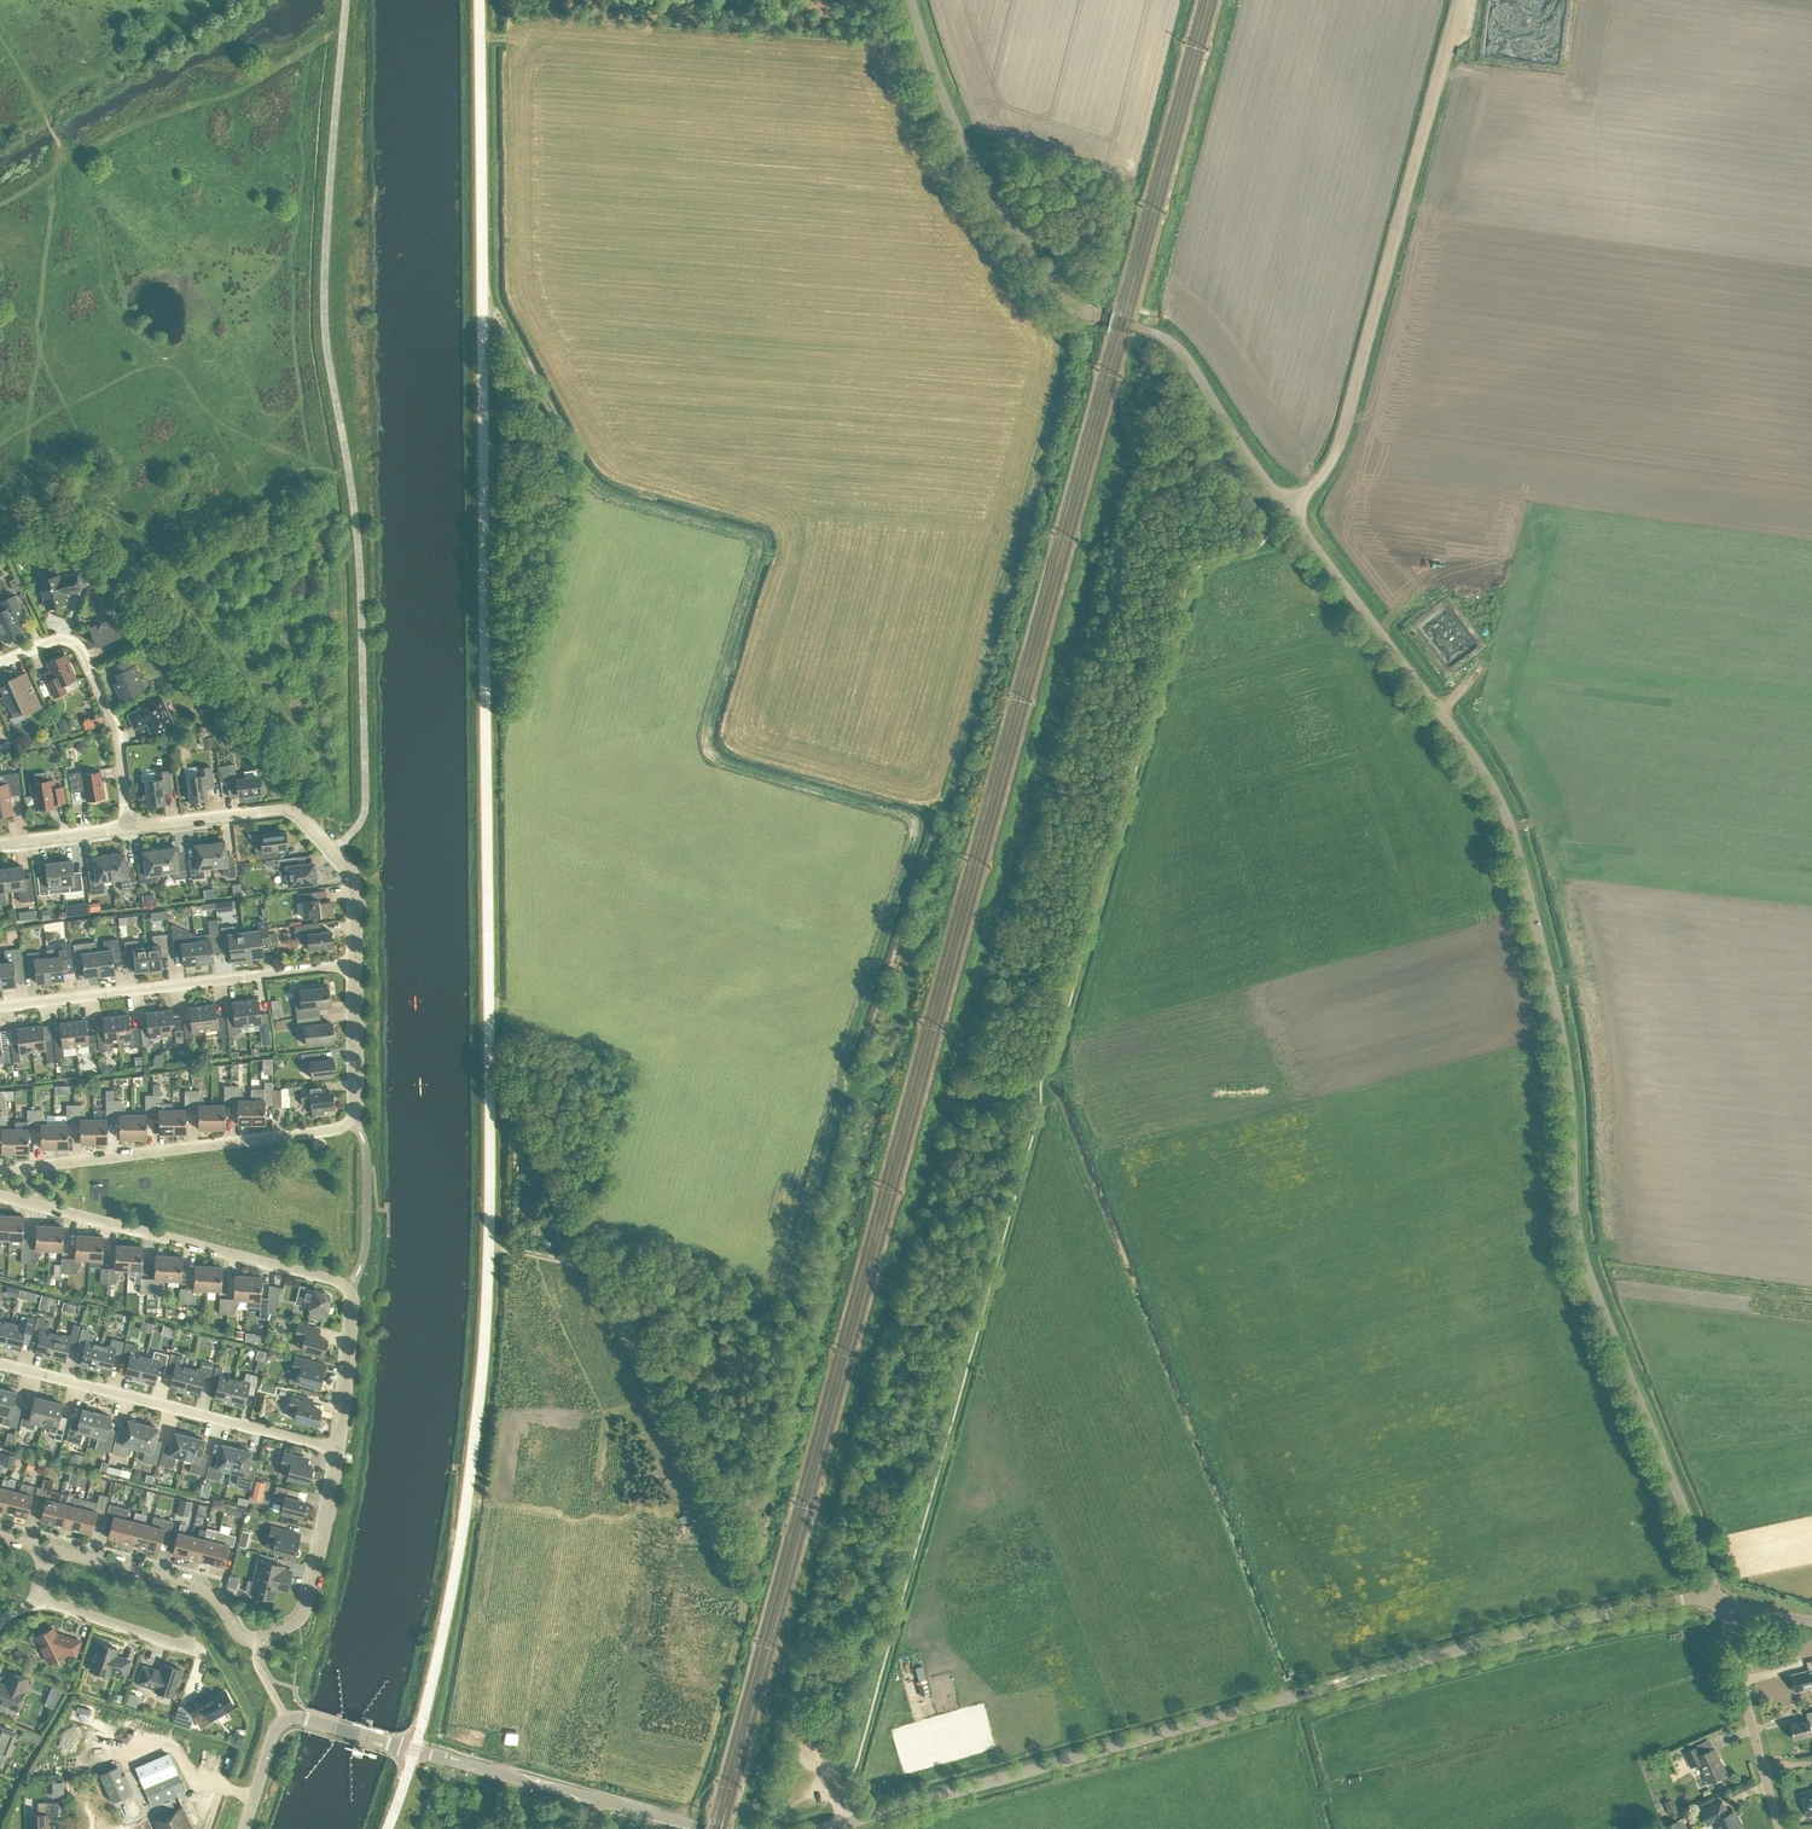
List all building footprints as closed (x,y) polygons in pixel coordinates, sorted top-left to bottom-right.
[(39,584),(40,589),(42,591),(46,608),(65,603),(63,594),(80,590),(76,574),(59,579),(58,575),(39,580),(40,582),(39,584)] [(6,641),(23,633),(17,619),(23,616),(14,595),(0,602),(4,610),(0,611),(0,629),(6,641)] [(92,635),(90,640),(95,642),(97,646),(114,638),(118,647),(133,640),(129,631),(118,626),(113,617),(104,621),(99,619),(97,624),(89,628),(92,635)] [(146,644),(137,648),(142,659),(151,655),(156,653),(154,650),(151,642),(146,644)] [(53,678),(47,681),(54,697),(66,692),(63,684),(76,679),(65,654),(47,663),(53,678)] [(116,682),(113,683),(121,700),(145,689),(145,687),(147,686),(148,683),(146,679),(143,678),(141,679),(135,665),(133,666),(129,658),(110,666),(116,682)] [(2,697),(7,707),(9,706),(14,716),(23,712),(24,714),(41,707),(25,672),(9,680),(10,683),(1,687),(5,695),(2,697)] [(140,709),(127,714),(134,729),(146,723),(151,734),(155,732),(156,734),(174,726),(161,697),(139,707),(140,709)] [(200,706),(202,714),(209,712),(207,704),(200,706)] [(58,720),(61,732),(70,731),(68,718),(58,720)] [(89,745),(81,740),(76,748),(80,751),(86,749),(89,745)] [(8,741),(0,744),(0,752),(11,748),(8,741)] [(161,745),(161,753),(171,752),(170,744),(161,745)] [(20,766),(19,759),(10,760),(11,767),(20,766)] [(227,765),(218,766),(220,781),(229,780),(236,777),(235,764),(227,765)] [(184,777),(185,787),(189,787),(190,801),(206,799),(205,788),(213,787),(211,766),(197,768),(198,776),(184,777)] [(146,782),(142,782),(143,793),(147,793),(148,806),(164,804),(163,793),(171,792),(169,770),(155,772),(156,779),(145,781),(146,782)] [(68,773),(71,792),(85,790),(87,801),(91,800),(93,801),(95,802),(97,801),(99,800),(100,798),(105,798),(100,771),(83,774),(82,771),(68,773)] [(0,775),(0,815),(13,813),(10,796),(12,795),(11,789),(20,788),(18,772),(0,775)] [(65,802),(63,786),(55,788),(54,779),(48,780),(47,772),(35,774),(36,782),(30,783),(32,795),(25,796),(27,805),(36,804),(37,809),(56,806),(55,803),(65,802)] [(237,788),(228,789),(229,796),(251,794),(251,796),(264,794),(262,784),(260,785),(259,777),(236,780),(237,788)] [(266,831),(266,834),(261,835),(262,845),(255,846),(256,859),(274,857),(273,850),(287,848),(285,832),(276,833),(276,830),(266,831)] [(225,841),(210,843),(213,867),(222,866),(223,875),(229,874),(229,877),(237,876),(234,857),(227,858),(225,841)] [(213,867),(210,843),(195,845),(197,861),(189,862),(191,879),(205,877),(204,868),(213,867)] [(175,847),(159,849),(162,873),(173,872),(173,879),(186,877),(184,859),(177,860),(175,847)] [(162,873),(159,849),(143,851),(145,864),(138,865),(140,883),(153,881),(152,874),(162,873)] [(125,853),(109,855),(112,879),(120,878),(122,890),(136,888),(134,870),(127,871),(125,853)] [(112,879),(109,855),(93,857),(96,875),(88,875),(91,894),(105,892),(104,881),(112,879)] [(278,859),(280,874),(287,873),(289,886),(316,883),(316,880),(317,879),(318,878),(319,876),(319,874),(318,872),(316,871),(314,870),(314,863),(298,865),(297,857),(278,859)] [(72,860),(59,861),(62,892),(83,890),(81,874),(74,875),(72,860)] [(62,892),(59,861),(45,863),(47,878),(38,880),(40,895),(62,892)] [(23,866),(8,867),(11,890),(18,889),(20,902),(34,900),(32,882),(25,883),(23,866)] [(8,867),(0,868),(0,904),(6,903),(4,891),(11,890),(8,867)] [(298,893),(299,901),(302,901),(304,918),(333,914),(331,900),(326,901),(325,890),(298,893)] [(156,902),(154,893),(142,895),(143,904),(156,902)] [(89,914),(87,903),(80,904),(81,915),(89,914)] [(42,910),(43,919),(51,918),(50,909),(42,910)] [(128,926),(127,916),(119,917),(120,927),(128,926)] [(203,940),(195,941),(198,963),(213,961),(211,942),(220,941),(217,919),(208,920),(209,933),(203,934),(203,940)] [(253,931),(244,932),(247,957),(262,955),(260,938),(267,937),(266,922),(252,923),(253,931)] [(296,943),(308,942),(309,949),(333,946),(331,930),(317,932),(316,923),(294,925),(296,943)] [(198,963),(195,941),(194,934),(172,924),(171,926),(174,951),(181,950),(183,965),(198,963)] [(247,957),(244,932),(235,933),(234,926),(221,927),(223,943),(229,942),(231,959),(247,957)] [(153,945),(146,946),(149,969),(162,968),(160,951),(168,951),(166,934),(152,935),(153,945)] [(104,950),(97,951),(100,975),(115,973),(112,956),(120,955),(118,938),(103,940),(104,950)] [(149,969),(146,946),(139,947),(138,939),(124,941),(126,955),(133,955),(135,971),(149,969)] [(100,975),(97,951),(95,941),(73,944),(75,961),(82,960),(85,977),(100,975)] [(59,948),(46,949),(50,981),(64,980),(63,973),(74,972),(70,942),(59,943),(59,948)] [(0,963),(0,976),(1,987),(16,986),(14,970),(23,969),(21,948),(4,950),(6,962),(0,963)] [(46,949),(47,957),(40,958),(39,951),(26,953),(28,968),(35,967),(37,983),(50,981),(46,949)] [(329,1005),(327,986),(317,987),(317,985),(308,986),(309,988),(300,990),(294,990),(296,1009),(297,1018),(316,1016),(315,1007),(329,1005)] [(262,1044),(271,1043),(268,1013),(260,1014),(259,998),(245,1000),(248,1025),(259,1023),(262,1044)] [(282,1006),(282,998),(273,999),(274,1006),(282,1006)] [(248,1025),(245,1000),(232,1002),(234,1017),(227,1018),(229,1035),(236,1034),(236,1032),(242,1031),(241,1026),(248,1025)] [(215,1004),(202,1005),(205,1030),(218,1028),(219,1038),(227,1037),(225,1018),(217,1019),(215,1004)] [(205,1030),(202,1005),(189,1007),(191,1022),(183,1023),(185,1038),(193,1037),(192,1032),(205,1030)] [(172,1009),(159,1010),(162,1035),(175,1034),(176,1042),(183,1041),(181,1024),(180,1013),(173,1014),(172,1009)] [(162,1035),(159,1010),(146,1012),(147,1028),(140,1029),(142,1046),(150,1045),(149,1037),(162,1035)] [(129,1014),(116,1016),(119,1040),(119,1047),(133,1045),(133,1047),(140,1046),(138,1029),(131,1030),(129,1014)] [(119,1040),(116,1016),(102,1017),(104,1033),(97,1034),(99,1051),(112,1049),(111,1041),(119,1040)] [(316,1016),(297,1018),(298,1027),(304,1026),(306,1045),(334,1041),(331,1022),(317,1024),(316,1016)] [(86,1019),(73,1021),(76,1046),(89,1044),(90,1052),(97,1051),(95,1034),(88,1035),(86,1019)] [(76,1046),(73,1021),(59,1023),(61,1038),(54,1039),(56,1059),(64,1058),(62,1047),(76,1046)] [(43,1025),(29,1026),(32,1051),(46,1049),(47,1060),(54,1059),(52,1039),(45,1040),(43,1025)] [(32,1051),(29,1026),(16,1028),(18,1043),(11,1044),(13,1061),(20,1061),(19,1053),(32,1051)] [(9,1045),(1,1045),(0,1033),(0,1063),(3,1063),(11,1062),(9,1045)] [(332,1059),(318,1060),(317,1052),(301,1054),(303,1068),(310,1067),(311,1077),(334,1075),(333,1068),(335,1067),(335,1061),(332,1060),(332,1059)] [(187,1065),(186,1057),(177,1058),(178,1066),(187,1065)] [(231,1085),(231,1100),(238,1100),(238,1124),(251,1124),(251,1100),(244,1100),(244,1097),(239,1085),(231,1085)] [(322,1109),(334,1108),(332,1091),(327,1092),(326,1085),(300,1088),(302,1103),(311,1102),(312,1114),(323,1113),(322,1109)] [(272,1089),(272,1097),(272,1107),(281,1107),(281,1089),(272,1089)] [(192,1090),(192,1105),(198,1105),(199,1129),(212,1129),(212,1104),(204,1105),(204,1102),(199,1090),(192,1090)] [(153,1095),(153,1110),(159,1110),(159,1134),(173,1134),(172,1109),(165,1109),(165,1107),(160,1095),(153,1095)] [(113,1100),(113,1115),(120,1115),(120,1139),(133,1138),(133,1114),(126,1114),(126,1112),(121,1100),(113,1100)] [(265,1100),(251,1100),(251,1124),(265,1124),(265,1100)] [(74,1104),(74,1119),(80,1119),(80,1143),(94,1143),(94,1119),(86,1119),(86,1116),(81,1104),(74,1104)] [(225,1104),(212,1104),(212,1129),(225,1129),(225,1104)] [(35,1109),(35,1124),(41,1124),(41,1148),(55,1148),(54,1124),(47,1124),(47,1121),(42,1109),(35,1109)] [(186,1109),(172,1109),(173,1134),(186,1134),(186,1109)] [(2,1129),(2,1153),(15,1153),(15,1128),(7,1128),(7,1126),(3,1114),(0,1114),(0,1129),(2,1129)] [(146,1114),(133,1114),(133,1138),(147,1138),(146,1114)] [(107,1119),(94,1119),(94,1143),(107,1143),(107,1119)] [(68,1123),(54,1124),(55,1148),(68,1148),(68,1123)] [(28,1128),(15,1128),(15,1153),(29,1153),(28,1128)] [(2,1242),(2,1239),(9,1240),(11,1215),(0,1214),(0,1245),(2,1242)] [(24,1216),(11,1215),(9,1240),(23,1240),(24,1216)] [(29,1248),(28,1263),(36,1263),(41,1252),(41,1249),(49,1250),(50,1225),(37,1224),(35,1248),(29,1248)] [(64,1226),(50,1225),(49,1250),(62,1250),(64,1226)] [(70,1258),(69,1273),(76,1273),(81,1262),(81,1259),(88,1260),(90,1235),(76,1234),(75,1258),(70,1258)] [(103,1236),(90,1235),(88,1260),(102,1260),(103,1236)] [(571,1239),(562,1242),(566,1254),(575,1251),(571,1239)] [(108,1268),(108,1283),(115,1284),(120,1272),(121,1269),(128,1270),(129,1245),(116,1245),(115,1269),(108,1268)] [(143,1246),(129,1245),(128,1270),(141,1271),(143,1246)] [(21,1263),(28,1263),(29,1248),(22,1248),(21,1263)] [(148,1278),(147,1293),(155,1294),(160,1282),(160,1280),(168,1280),(169,1255),(156,1255),(154,1279),(148,1278)] [(183,1256),(169,1255),(168,1280),(181,1281),(183,1256)] [(60,1273),(69,1273),(70,1258),(61,1258),(60,1273)] [(188,1288),(187,1303),(194,1304),(200,1292),(200,1289),(207,1290),(209,1265),(195,1265),(194,1289),(188,1288)] [(222,1266),(209,1265),(207,1290),(221,1291),(222,1266)] [(100,1283),(108,1283),(108,1268),(101,1268),(100,1283)] [(227,1298),(226,1313),(234,1314),(239,1302),(239,1300),(247,1300),(248,1275),(235,1275),(233,1299),(227,1298)] [(262,1276),(248,1275),(247,1300),(260,1301),(262,1276)] [(140,1293),(147,1293),(148,1278),(140,1278),(140,1293)] [(269,1285),(268,1303),(276,1306),(281,1287),(269,1285)] [(179,1303),(187,1303),(188,1288),(180,1288),(179,1303)] [(302,1304),(308,1306),(310,1309),(308,1316),(325,1320),(329,1305),(328,1303),(330,1301),(330,1297),(329,1294),(325,1292),(322,1293),(321,1291),(306,1288),(303,1298),(297,1296),(296,1303),(302,1304)] [(41,1304),(49,1307),(53,1297),(45,1294),(41,1304)] [(219,1313),(226,1313),(227,1298),(220,1298),(219,1313)] [(66,1300),(64,1308),(75,1312),(78,1303),(66,1300)] [(267,1318),(268,1303),(260,1303),(259,1318),(267,1318)] [(5,1346),(11,1322),(2,1320),(4,1311),(0,1310),(0,1344),(5,1346)] [(11,1322),(5,1346),(20,1349),(21,1343),(28,1345),(34,1319),(22,1316),(20,1324),(11,1322)] [(35,1353),(50,1357),(56,1333),(47,1331),(49,1322),(44,1321),(44,1318),(37,1316),(33,1335),(39,1337),(35,1353)] [(327,1340),(318,1337),(320,1329),(298,1323),(294,1336),(304,1339),(301,1349),(323,1355),(325,1349),(327,1348),(329,1343),(327,1341),(327,1340)] [(56,1333),(50,1357),(64,1361),(69,1345),(75,1346),(80,1326),(74,1324),(70,1337),(56,1333)] [(80,1365),(94,1368),(100,1345),(91,1342),(94,1334),(88,1332),(89,1330),(82,1328),(77,1347),(84,1348),(80,1365)] [(100,1345),(94,1368),(109,1372),(113,1356),(120,1358),(124,1342),(112,1338),(110,1347),(100,1345)] [(125,1376),(139,1380),(145,1356),(136,1354),(138,1345),(126,1342),(122,1358),(129,1360),(125,1376)] [(145,1356),(139,1380),(154,1384),(158,1367),(165,1369),(168,1354),(162,1353),(160,1360),(145,1356)] [(169,1387),(184,1391),(190,1367),(181,1365),(183,1357),(171,1353),(167,1369),(173,1371),(169,1387)] [(322,1379),(325,1365),(295,1357),(292,1369),(293,1370),(291,1379),(292,1382),(295,1383),(297,1381),(320,1387),(320,1386),(322,1386),(324,1380),(322,1379)] [(190,1367),(184,1391),(199,1395),(203,1379),(209,1380),(213,1364),(201,1361),(199,1370),(190,1367)] [(214,1399),(229,1403),(235,1379),(220,1375),(222,1368),(215,1366),(212,1381),(218,1383),(214,1399)] [(235,1379),(229,1403),(243,1406),(248,1390),(254,1392),(258,1376),(246,1373),(244,1381),(235,1379)] [(266,1392),(268,1384),(261,1383),(259,1390),(266,1392)] [(0,1397),(0,1413),(4,1414),(1,1423),(16,1427),(21,1409),(13,1407),(17,1392),(2,1388),(0,1397)] [(310,1407),(313,1398),(292,1393),(287,1409),(296,1411),(294,1419),(317,1425),(321,1409),(310,1407)] [(36,1422),(43,1424),(49,1400),(35,1396),(32,1409),(25,1407),(20,1425),(27,1426),(26,1428),(34,1430),(36,1422)] [(49,1400),(43,1424),(50,1426),(49,1431),(51,1434),(55,1435),(53,1442),(60,1444),(67,1417),(60,1416),(63,1404),(49,1400)] [(83,1432),(90,1434),(96,1412),(82,1408),(77,1425),(70,1424),(66,1440),(80,1444),(83,1432)] [(96,1412),(90,1434),(98,1436),(95,1448),(109,1452),(114,1435),(107,1433),(111,1416),(96,1412)] [(129,1445),(137,1447),(143,1424),(137,1422),(136,1421),(135,1420),(134,1419),(133,1419),(132,1419),(131,1419),(130,1420),(129,1420),(127,1420),(123,1437),(116,1435),(111,1453),(126,1457),(129,1445)] [(143,1424),(137,1447),(145,1449),(142,1461),(156,1464),(161,1446),(154,1445),(158,1428),(156,1427),(156,1426),(155,1425),(154,1425),(153,1424),(152,1424),(151,1424),(150,1424),(149,1425),(148,1425),(143,1424)] [(15,1443),(17,1432),(10,1430),(8,1441),(15,1443)] [(176,1456),(184,1458),(190,1436),(174,1432),(170,1449),(163,1447),(159,1464),(173,1467),(176,1456)] [(190,1436),(184,1458),(192,1460),(189,1471),(203,1475),(208,1458),(200,1457),(205,1440),(190,1436)] [(222,1469),(231,1471),(236,1448),(221,1444),(217,1461),(210,1459),(206,1476),(217,1479),(220,1477),(222,1469)] [(236,1448),(231,1471),(239,1473),(236,1483),(238,1486),(251,1489),(255,1472),(247,1470),(252,1451),(236,1448)] [(287,1477),(309,1483),(311,1475),(313,1474),(314,1471),(312,1469),(313,1467),(306,1465),(308,1458),(284,1452),(280,1466),(289,1468),(287,1477)] [(82,1464),(84,1455),(74,1453),(72,1461),(82,1464)] [(15,1456),(6,1454),(3,1466),(12,1468),(15,1456)] [(129,1477),(131,1468),(122,1466),(122,1469),(107,1465),(106,1471),(129,1477)] [(1,1510),(10,1478),(11,1472),(5,1471),(3,1478),(1,1487),(0,1486),(0,1510),(1,1510)] [(78,1479),(80,1473),(71,1471),(69,1477),(78,1479)] [(5,1511),(14,1513),(20,1491),(19,1491),(13,1490),(16,1479),(17,1479),(18,1474),(11,1472),(10,1478),(1,1510),(5,1511)] [(154,1475),(146,1474),(145,1481),(152,1482),(154,1475)] [(52,1523),(53,1523),(59,1501),(61,1493),(51,1490),(53,1481),(43,1478),(39,1497),(46,1498),(40,1520),(52,1523)] [(261,1500),(265,1483),(256,1481),(252,1497),(261,1500)] [(20,1491),(14,1513),(15,1514),(27,1517),(33,1495),(32,1495),(35,1486),(22,1482),(19,1491),(20,1491)] [(199,1493),(201,1486),(194,1484),(193,1491),(199,1493)] [(281,1511),(303,1517),(307,1501),(293,1498),(295,1490),(276,1485),(274,1493),(277,1494),(276,1499),(283,1501),(281,1511)] [(86,1499),(79,1530),(80,1530),(92,1533),(97,1511),(104,1513),(108,1496),(99,1494),(97,1502),(86,1499)] [(63,1526),(66,1526),(74,1496),(68,1495),(66,1503),(59,1501),(53,1523),(63,1526)] [(69,1527),(79,1530),(86,1499),(74,1496),(66,1526),(69,1527)] [(176,1514),(188,1517),(192,1502),(180,1499),(176,1514)] [(120,1540),(121,1540),(126,1518),(127,1519),(129,1508),(109,1503),(106,1518),(112,1519),(108,1537),(120,1540)] [(199,1503),(196,1515),(203,1517),(206,1505),(199,1503)] [(233,1514),(235,1507),(228,1505),(226,1512),(233,1514)] [(130,1543),(133,1544),(141,1513),(135,1512),(133,1520),(127,1519),(126,1518),(121,1540),(130,1543)] [(137,1544),(146,1547),(152,1525),(151,1525),(145,1523),(147,1515),(141,1513),(133,1544),(137,1544)] [(152,1525),(146,1547),(147,1547),(159,1550),(164,1529),(171,1531),(174,1521),(154,1516),(151,1525),(152,1525)] [(184,1556),(185,1557),(191,1535),(184,1533),(186,1525),(180,1523),(178,1531),(172,1553),(184,1556)] [(275,1541),(272,1550),(295,1556),(295,1555),(297,1555),(299,1553),(300,1551),(299,1549),(297,1547),(300,1534),(271,1526),(268,1539),(275,1541)] [(195,1559),(198,1560),(206,1530),(200,1528),(198,1537),(191,1535),(185,1557),(195,1559)] [(201,1561),(211,1563),(219,1531),(206,1528),(206,1530),(198,1560),(201,1561)] [(219,1531),(211,1563),(212,1564),(212,1563),(224,1566),(229,1545),(233,1546),(235,1535),(219,1531)] [(246,1547),(248,1540),(240,1539),(238,1546),(246,1547)] [(284,1568),(284,1566),(258,1559),(250,1593),(273,1599),(276,1587),(287,1590),(292,1570),(284,1568)] [(36,1636),(49,1662),(66,1654),(66,1653),(66,1652),(75,1655),(80,1641),(55,1632),(53,1628),(36,1636)] [(90,1669),(108,1675),(110,1670),(125,1675),(130,1660),(115,1655),(117,1648),(99,1643),(94,1657),(92,1658),(90,1663),(91,1665),(90,1669)] [(1791,1674),(1795,1691),(1811,1687),(1811,1660),(1807,1662),(1809,1670),(1791,1674)] [(138,1683),(155,1688),(155,1690),(173,1696),(181,1669),(163,1664),(161,1672),(143,1666),(138,1683)] [(7,1710),(12,1712),(14,1711),(15,1709),(17,1710),(24,1692),(23,1692),(28,1678),(12,1672),(6,1685),(0,1682),(0,1703),(6,1706),(6,1708),(7,1710)] [(918,1684),(921,1696),(929,1694),(926,1682),(918,1684)] [(63,1692),(51,1687),(50,1692),(60,1697),(63,1692)] [(213,1689),(187,1704),(200,1725),(203,1723),(205,1726),(213,1721),(212,1718),(234,1706),(225,1691),(216,1695),(213,1689)] [(137,1707),(141,1696),(130,1693),(126,1703),(137,1707)] [(193,1719),(185,1707),(179,1705),(173,1722),(190,1728),(193,1719)] [(1790,1724),(1794,1739),(1811,1735),(1811,1731),(1811,1730),(1811,1711),(1806,1713),(1808,1720),(1790,1724)] [(7,1757),(16,1733),(1,1727),(0,1728),(0,1755),(7,1757)] [(30,1740),(33,1733),(23,1729),(21,1736),(30,1740)] [(1701,1754),(1697,1746),(1684,1752),(1691,1767),(1700,1763),(1709,1782),(1727,1774),(1714,1748),(1701,1754)] [(55,1768),(54,1753),(46,1753),(46,1768),(55,1768)] [(175,1790),(183,1787),(171,1758),(151,1766),(150,1762),(136,1768),(152,1805),(176,1794),(175,1790)] [(100,1774),(112,1801),(130,1793),(118,1766),(100,1774)] [(66,1794),(66,1780),(55,1780),(55,1794),(66,1794)] [(1802,1792),(1803,1798),(1804,1798),(1807,1815),(1811,1814),(1811,1790),(1802,1792)] [(1679,1810),(1674,1798),(1664,1802),(1669,1814),(1679,1810)] [(1722,1800),(1701,1810),(1708,1824),(1715,1821),(1719,1828),(1742,1828),(1740,1825),(1743,1824),(1736,1810),(1728,1814),(1722,1800)] [(27,1828),(48,1828),(48,1822),(58,1822),(57,1801),(38,1802),(38,1814),(28,1814),(28,1828),(27,1828)] [(182,1806),(153,1819),(158,1828),(193,1828),(182,1806)] [(1665,1828),(1692,1828),(1686,1816),(1664,1827),(1665,1828)]
